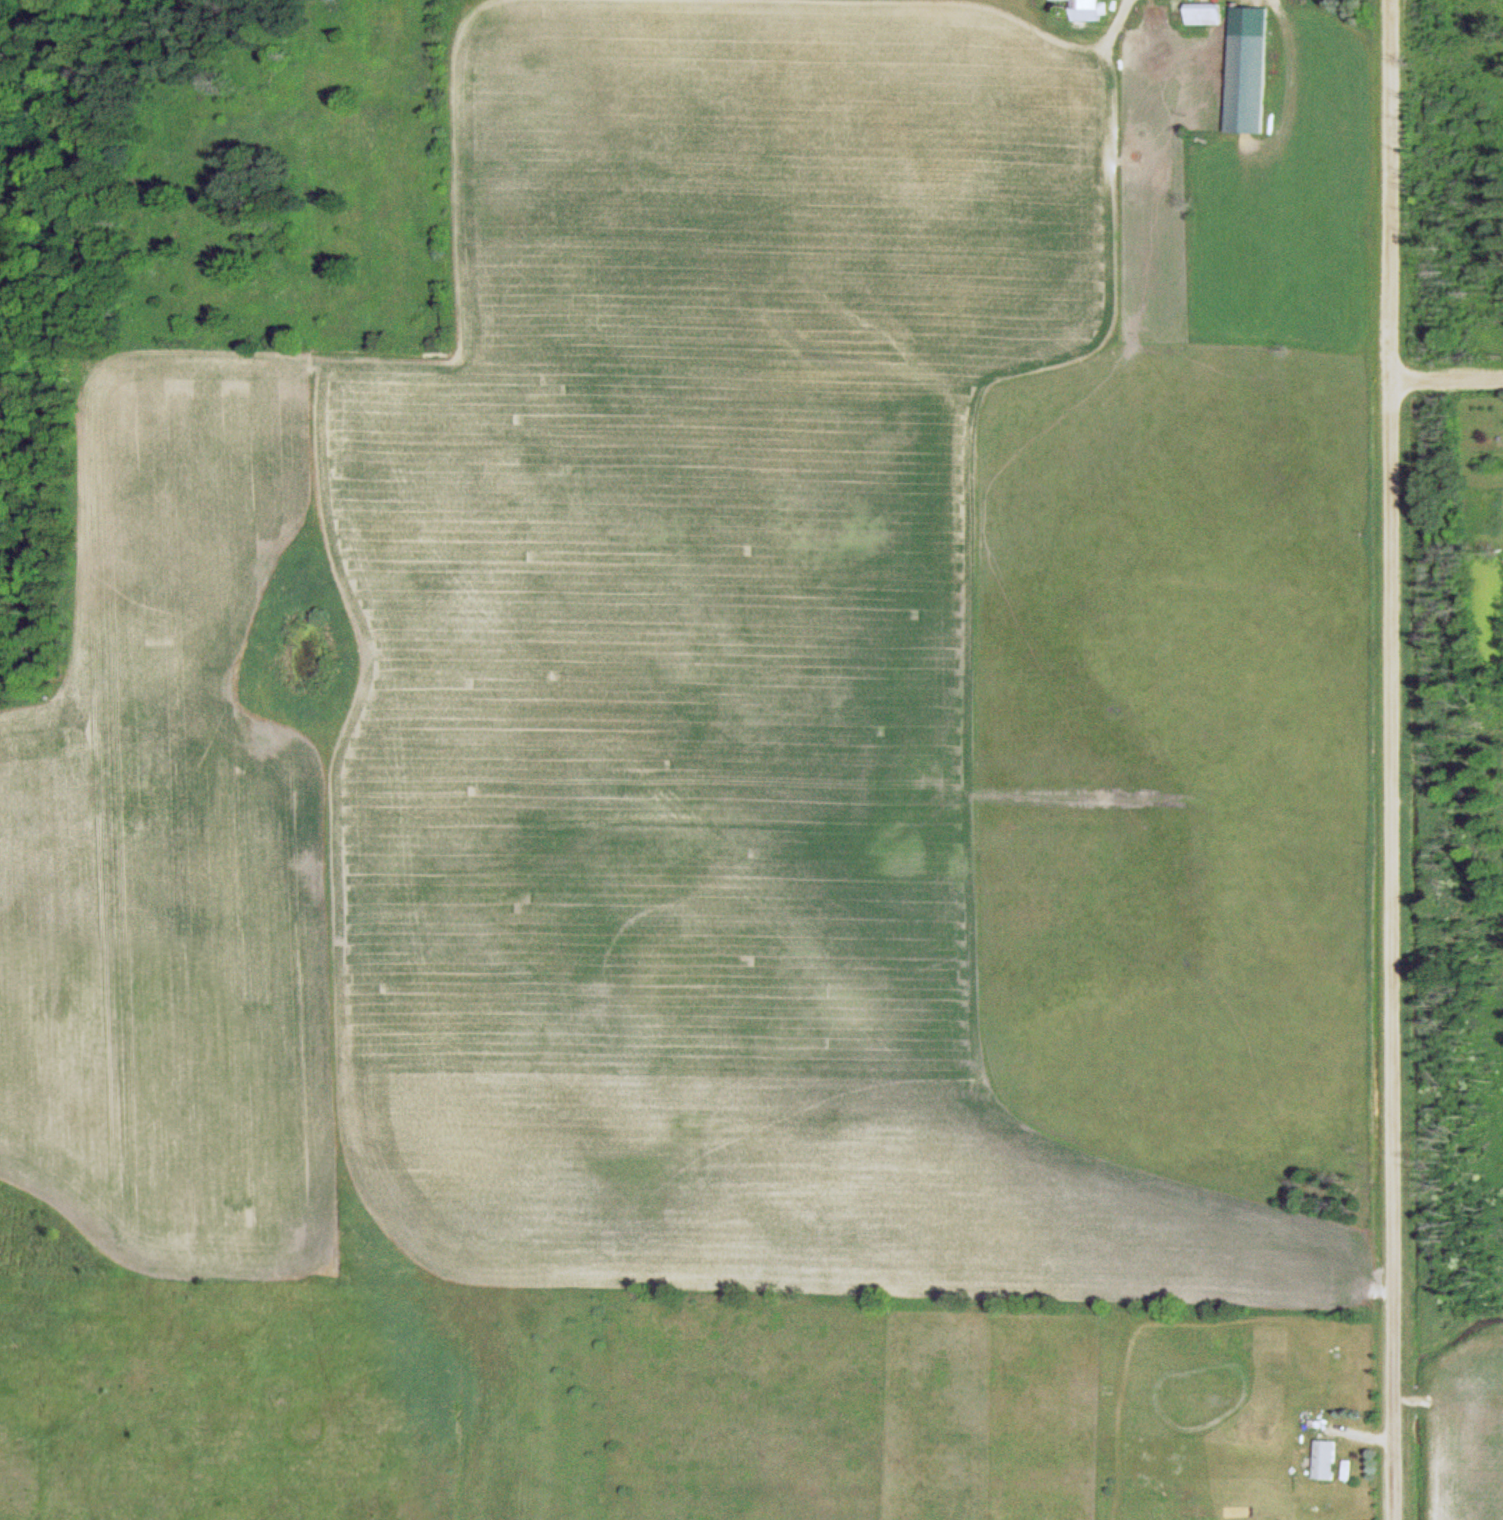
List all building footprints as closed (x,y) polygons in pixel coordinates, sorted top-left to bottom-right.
[(1072,20),(1106,20),(1106,2),(1101,2),(1101,0),(1072,0),(1072,20)] [(1220,3),(1184,3),(1184,24),(1220,24),(1220,3)] [(1226,133),(1263,133),(1266,7),(1229,6),(1226,133)] [(1333,1480),(1335,1442),(1314,1441),(1312,1479),(1333,1480)]
